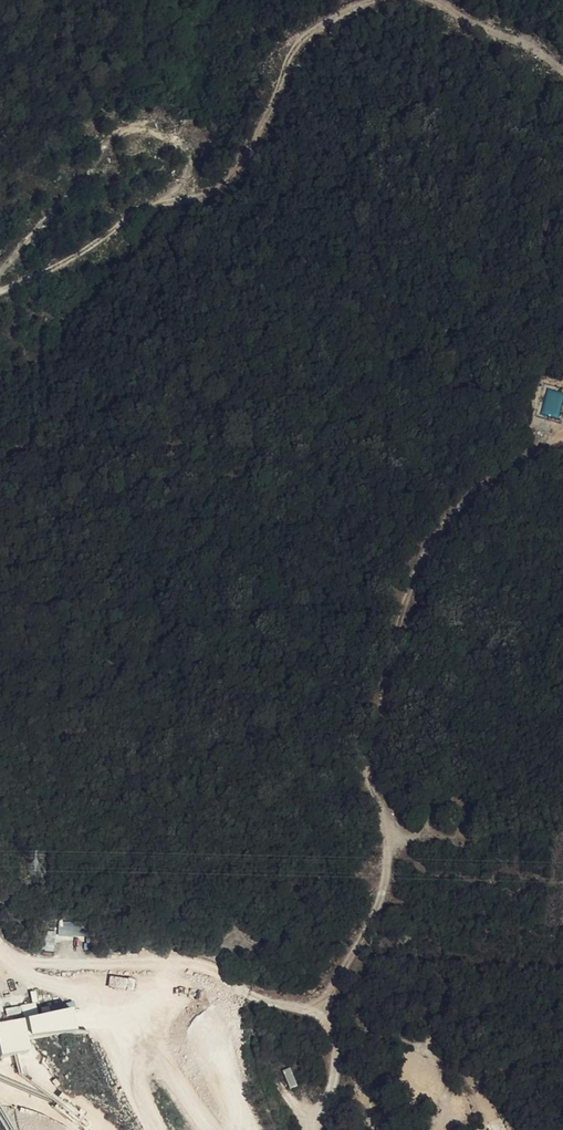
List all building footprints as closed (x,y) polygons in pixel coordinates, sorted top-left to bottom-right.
[(85,937),(87,921),(60,919),(59,935),(85,937)] [(70,1000),(80,996),(74,983),(65,987),(70,1000)] [(0,1025),(0,1056),(24,1052),(22,1037),(36,1034),(33,1019),(0,1025)] [(414,1094),(442,1077),(428,1054),(405,1068),(409,1074),(404,1077),(414,1094)]
